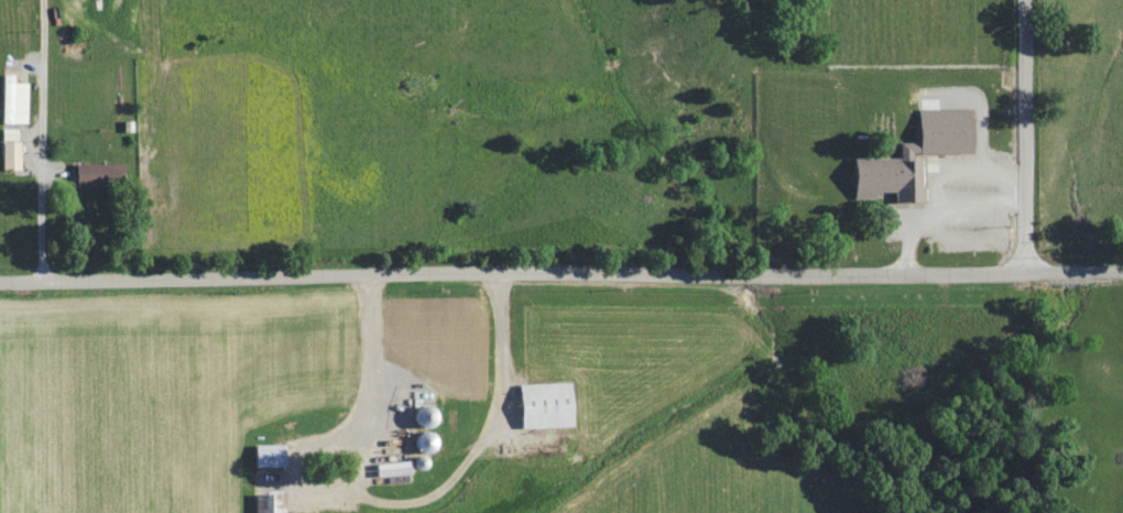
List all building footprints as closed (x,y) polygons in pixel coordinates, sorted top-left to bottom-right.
[(27,122),(28,81),(15,81),(15,73),(4,72),(3,121),(27,122)] [(923,152),(974,152),(973,108),(921,108),(921,141),(900,142),(900,157),(854,157),(854,197),(876,197),(876,190),(896,190),(896,201),(924,201),(923,152)] [(19,140),(2,140),(2,168),(20,168),(19,140)] [(77,163),(78,183),(122,182),(122,162),(77,163)] [(524,427),(576,425),(575,381),(522,383),(524,427)] [(287,443),(253,444),(254,466),(287,465),(287,443)] [(256,512),(279,512),(279,493),(256,493),(256,512)]
